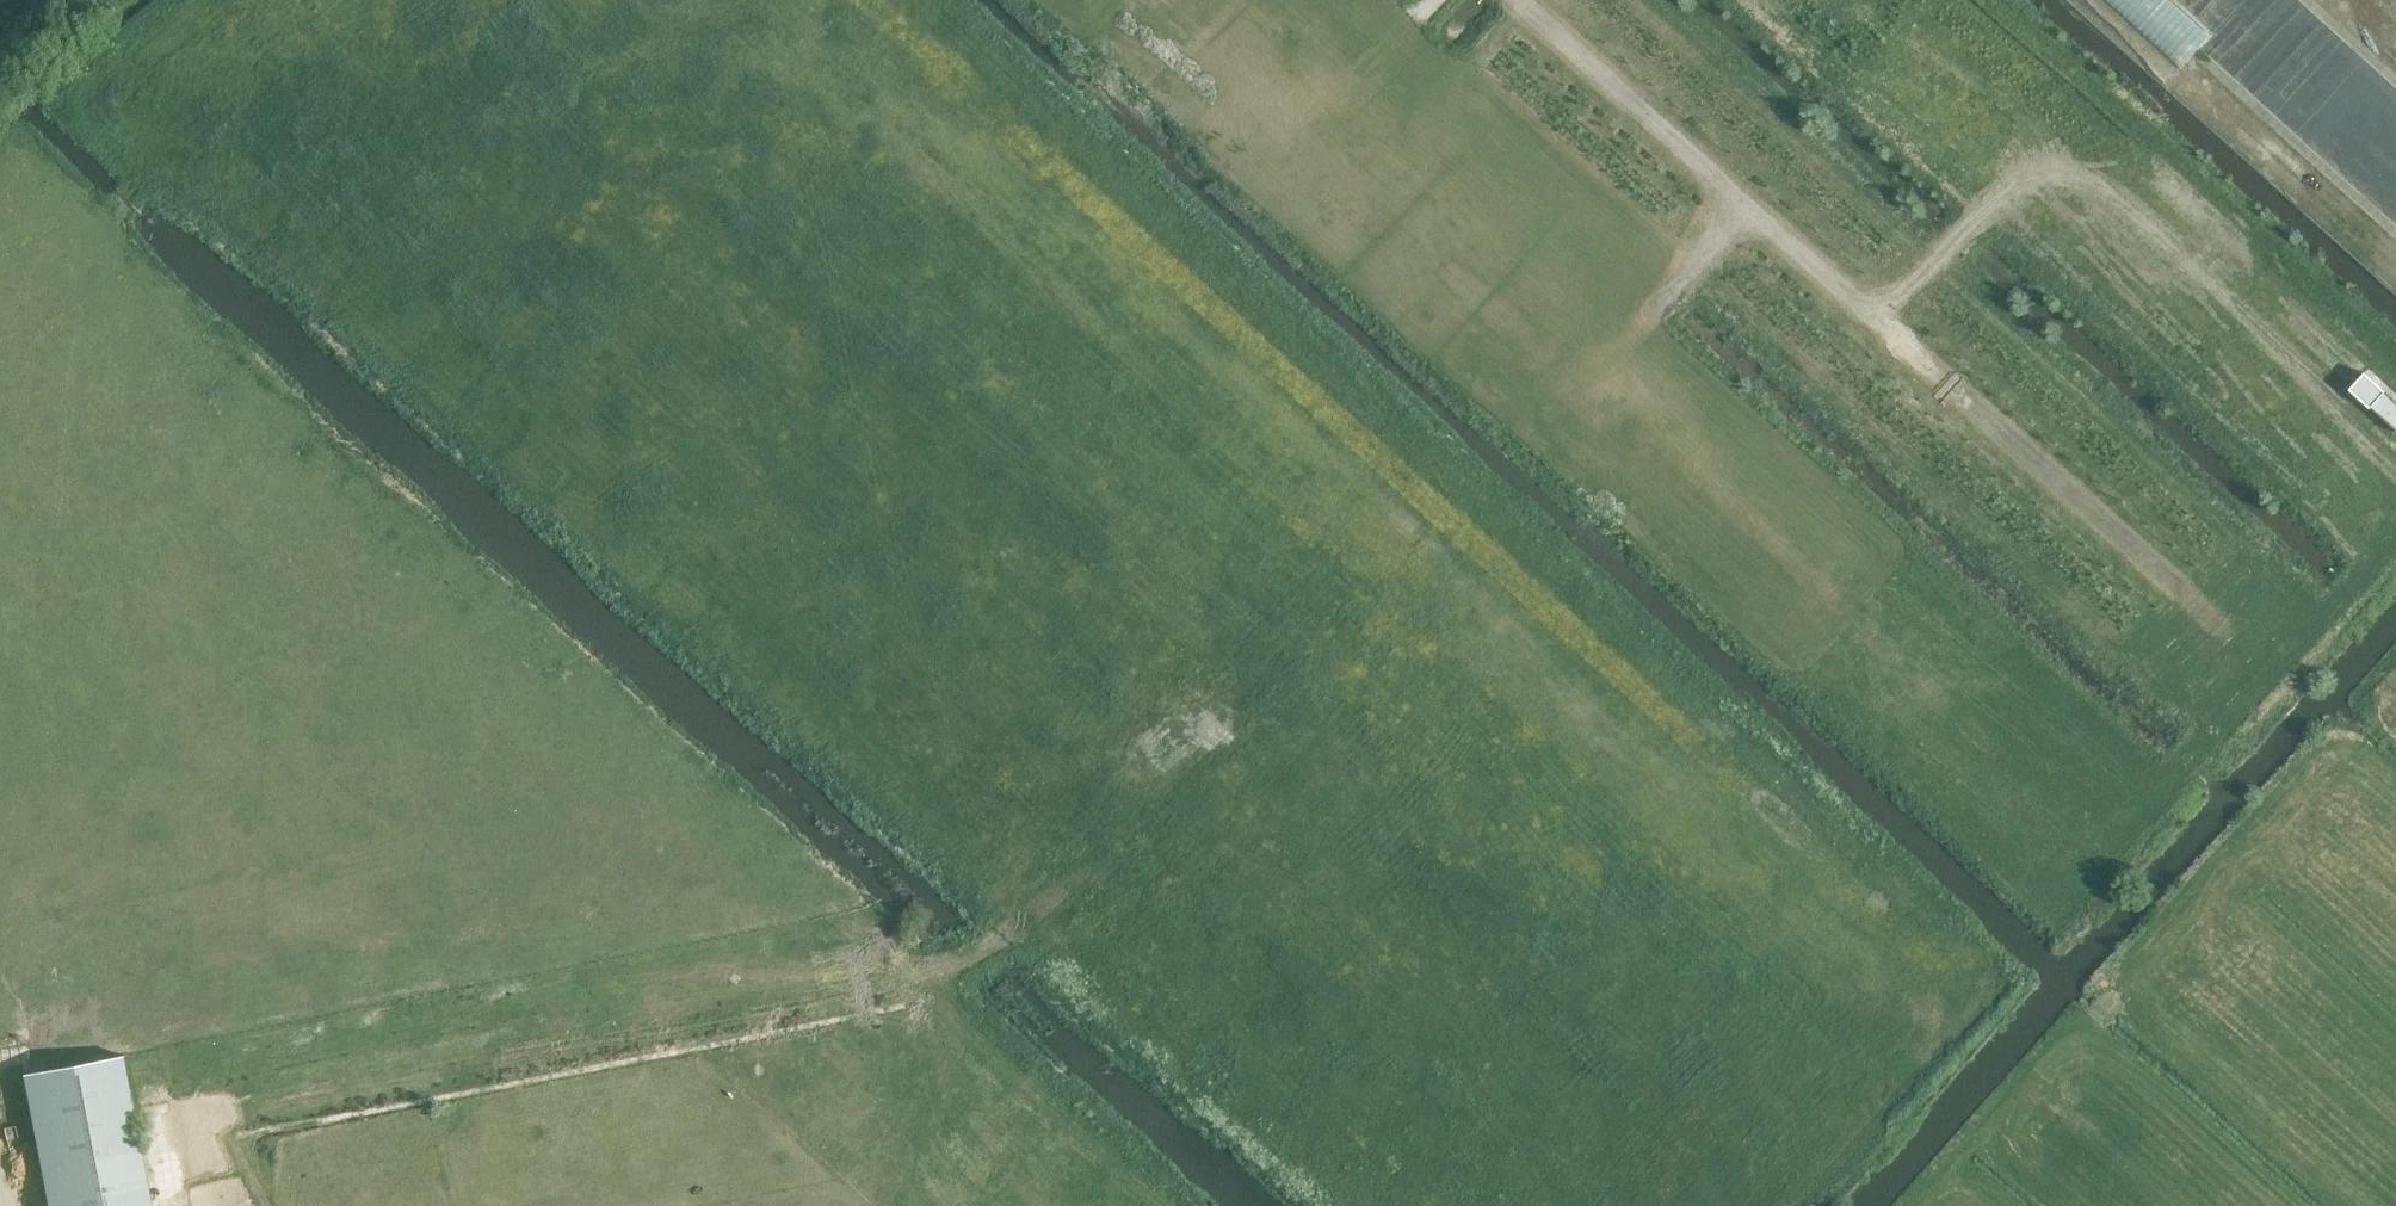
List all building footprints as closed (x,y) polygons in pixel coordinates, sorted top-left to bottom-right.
[(2184,66),(2214,32),(2178,0),(2109,0),(2184,66)] [(2376,105),(2391,78),(2364,64),(2346,96),(2359,103),(2349,121),(2354,124),(2367,100),(2376,105)] [(2318,130),(2344,128),(2343,113),(2317,114),(2318,130)] [(122,1054),(23,1073),(42,1169),(61,1165),(69,1205),(131,1205),(121,1153),(141,1150),(122,1054)]
